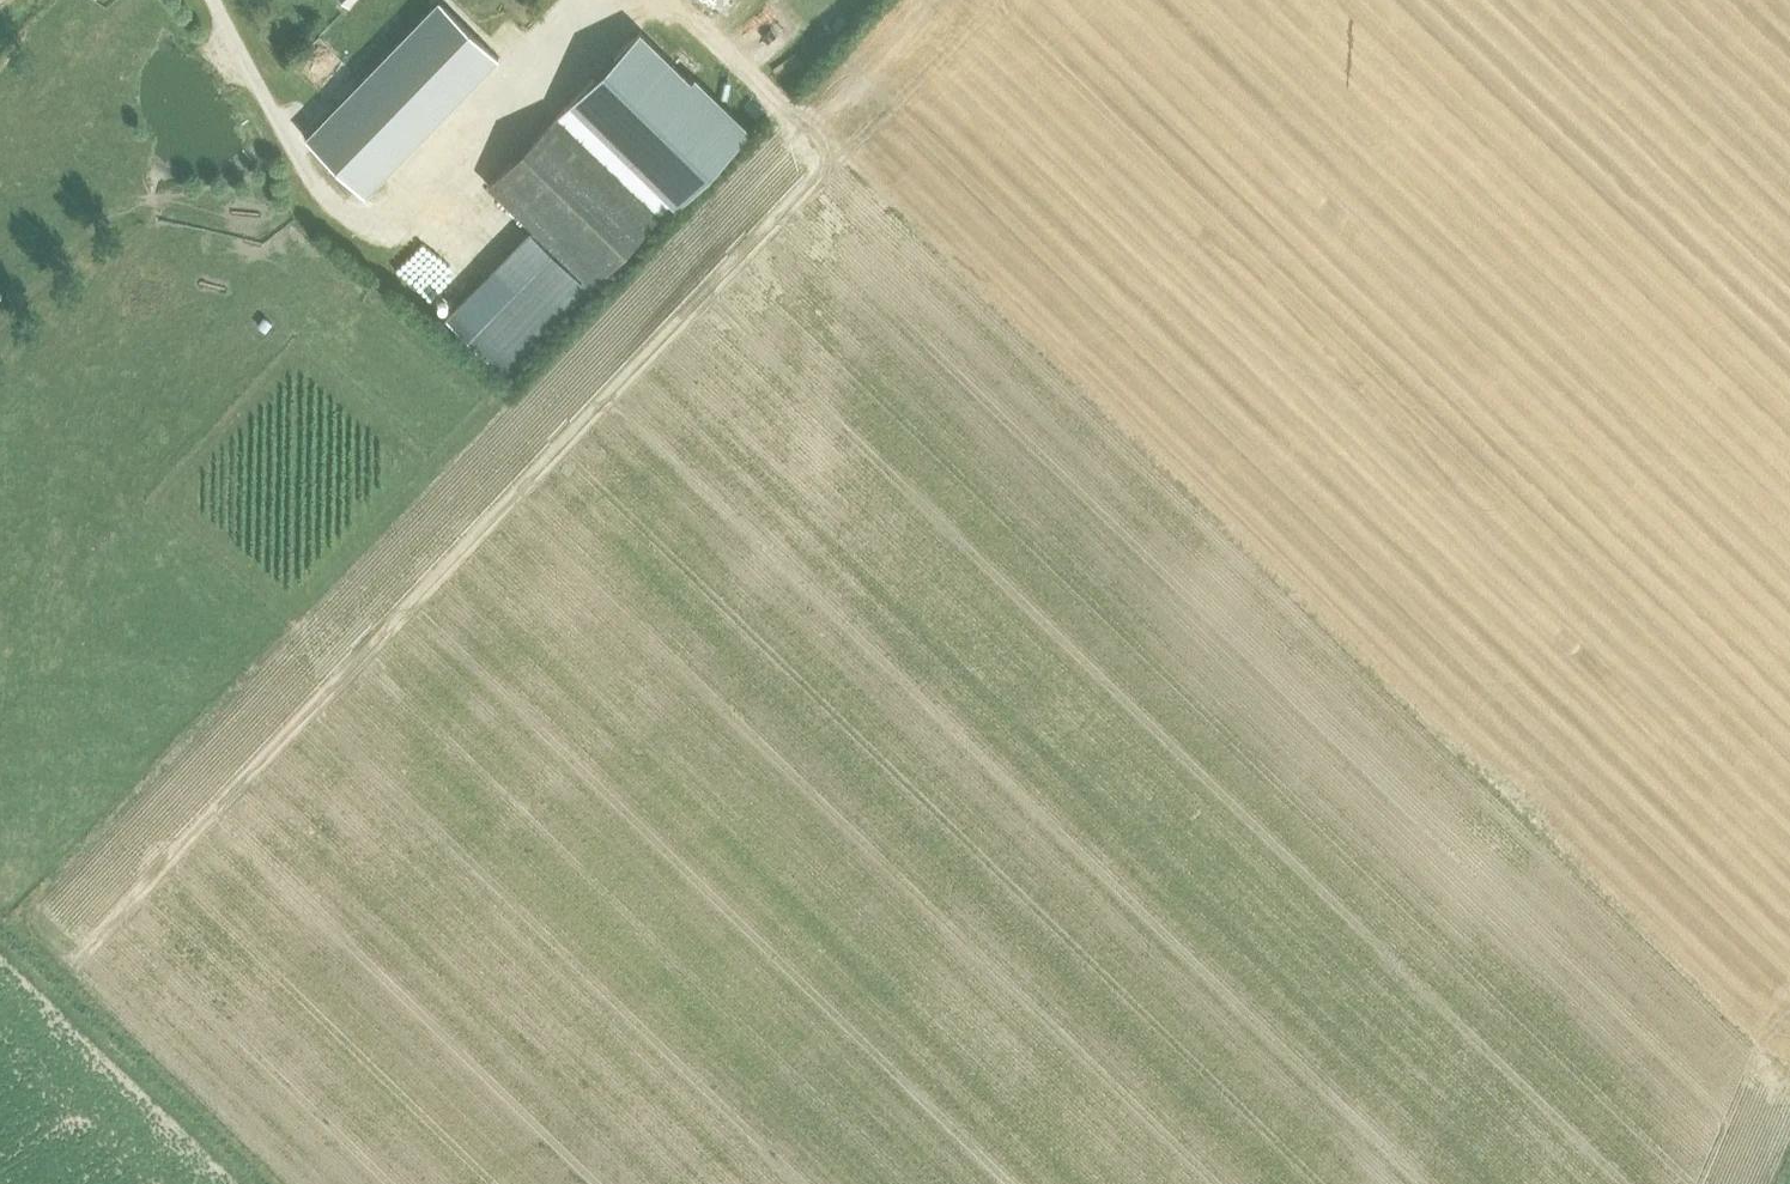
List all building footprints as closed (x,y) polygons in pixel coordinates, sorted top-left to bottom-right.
[(368,198),(501,61),(446,8),(313,145),(368,198)] [(534,228),(592,284),(742,130),(639,30),(489,184),(534,228)] [(506,373),(593,284),(592,284),(534,228),(448,317),(506,373)] [(411,278),(447,292),(459,262),(423,247),(411,278)]
